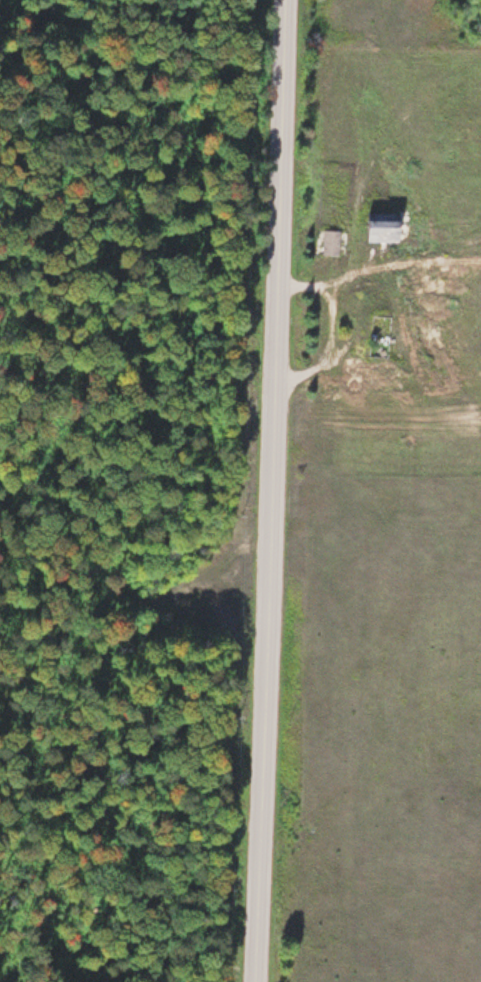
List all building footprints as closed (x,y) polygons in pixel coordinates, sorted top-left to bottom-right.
[(398,212),(363,212),(363,241),(398,241),(398,212)] [(341,255),(341,231),(324,231),(324,255),(341,255)]
